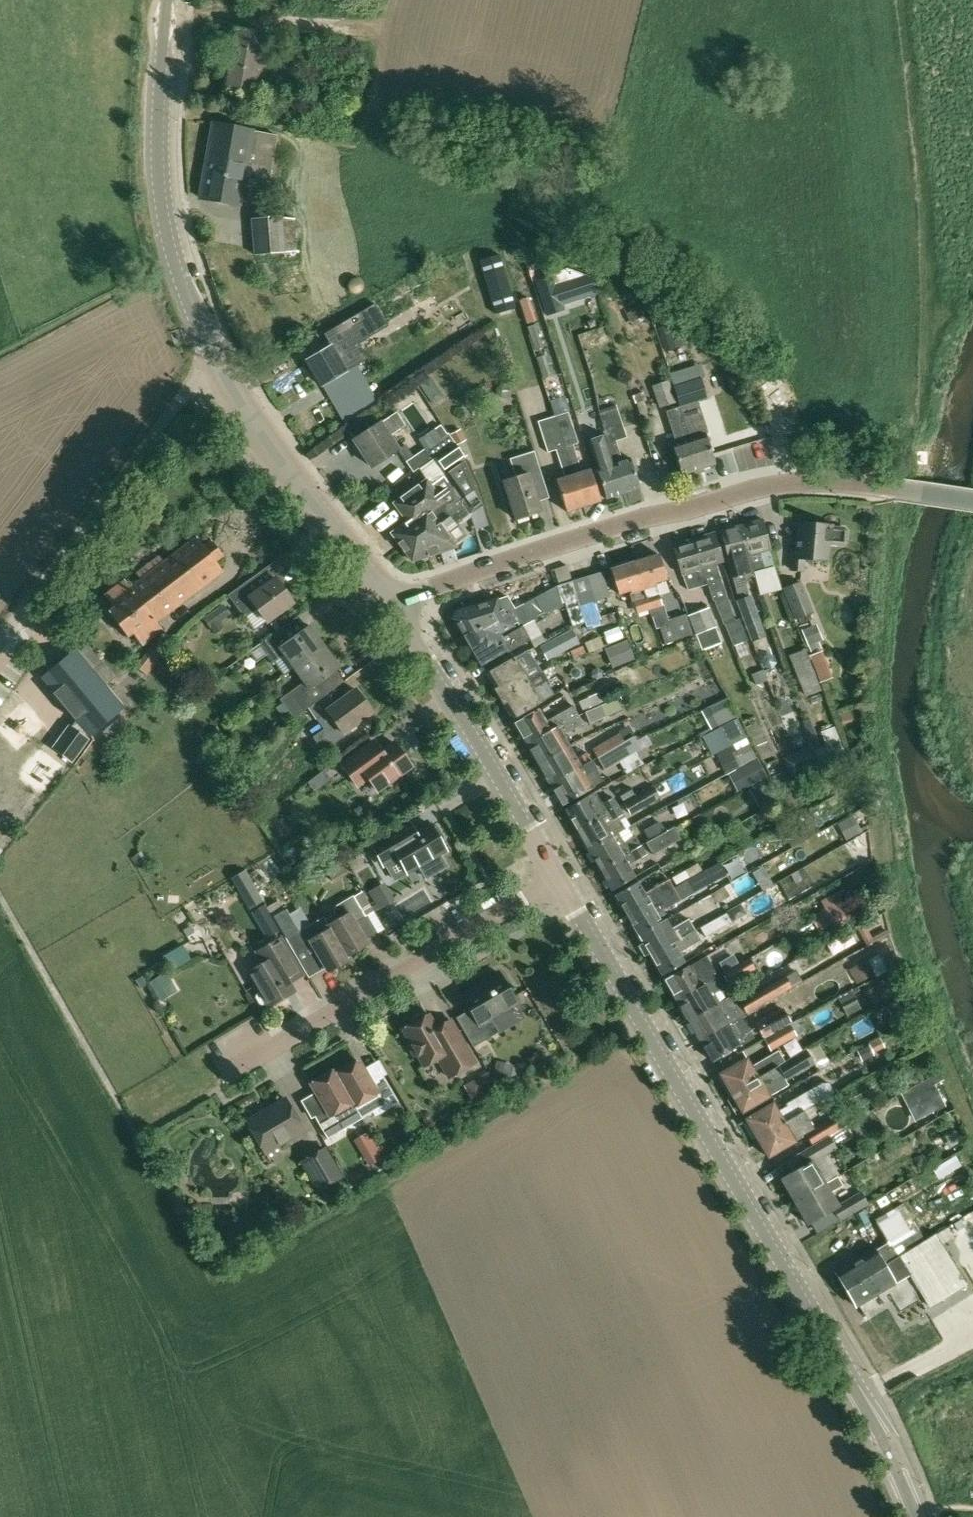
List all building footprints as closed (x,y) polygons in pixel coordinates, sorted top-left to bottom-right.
[(287,55),(282,54),(281,59),(264,57),(268,35),(231,28),(224,66),(283,76),(287,56),(287,55)] [(321,65),(318,82),(327,84),(331,67),(321,65)] [(318,82),(283,76),(224,66),(220,90),(258,97),(259,88),(316,98),(316,99),(345,104),(346,97),(351,98),(352,88),(327,84),(318,82)] [(214,123),(200,197),(240,204),(243,185),(245,175),(270,179),(278,135),(214,123)] [(282,216),(252,218),(255,254),(285,252),(282,217),(282,216)] [(497,252),(478,258),(494,311),(513,305),(497,252)] [(566,267),(535,276),(546,311),(563,306),(562,301),(576,296),(566,267)] [(340,328),(343,332),(328,341),(331,346),(306,360),(321,386),(347,371),(335,352),(376,328),(368,314),(349,326),(348,324),(340,328)] [(594,319),(587,322),(589,328),(596,326),(594,319)] [(676,323),(659,329),(667,352),(684,346),(676,323)] [(604,325),(577,334),(583,350),(610,341),(604,325)] [(707,398),(701,379),(707,377),(703,364),(670,374),(679,405),(682,418),(700,473),(705,472),(704,468),(716,464),(706,433),(700,435),(690,403),(707,398)] [(377,402),(363,378),(330,397),(345,421),(377,402)] [(651,386),(659,408),(676,403),(668,380),(651,386)] [(678,405),(679,407),(666,411),(675,440),(678,439),(679,441),(671,444),(681,475),(693,471),(694,475),(700,473),(682,418),(679,405),(678,405)] [(623,426),(616,406),(598,411),(603,432),(612,429),(623,426)] [(554,416),(565,451),(583,507),(600,501),(590,470),(581,473),(572,445),(578,443),(568,412),(554,416)] [(388,436),(403,426),(395,413),(379,423),(370,429),(364,420),(348,431),(353,440),(353,441),(370,467),(397,450),(388,436)] [(556,481),(567,512),(583,507),(565,451),(554,416),(538,421),(548,453),(555,450),(564,478),(556,481)] [(440,438),(405,461),(413,473),(455,444),(449,434),(442,424),(434,429),(440,438)] [(449,434),(455,444),(456,445),(466,440),(461,428),(449,434)] [(603,432),(603,433),(603,434),(607,443),(615,441),(612,429),(603,432)] [(623,494),(607,443),(603,434),(587,440),(606,500),(623,494)] [(777,460),(771,436),(716,451),(723,475),(777,460)] [(615,441),(607,443),(623,494),(640,489),(630,458),(622,461),(615,441)] [(406,522),(391,533),(401,547),(437,520),(435,517),(445,510),(444,509),(460,497),(476,485),(461,455),(462,454),(457,446),(433,462),(443,476),(432,484),(426,477),(392,502),(406,522)] [(542,479),(534,452),(509,459),(515,478),(503,482),(515,519),(539,511),(536,502),(530,483),(542,479)] [(437,520),(401,547),(410,559),(411,561),(415,559),(456,546),(454,543),(446,533),(458,525),(456,522),(469,513),(469,510),(460,497),(444,509),(445,510),(435,517),(437,520)] [(770,549),(762,518),(740,524),(754,575),(755,575),(753,571),(773,565),(769,549),(770,549)] [(791,553),(790,570),(801,571),(802,558),(825,560),(827,543),(842,545),(845,542),(846,531),(844,528),(832,527),(833,525),(798,522),(795,554),(791,553)] [(754,575),(740,524),(720,530),(737,594),(747,591),(745,584),(748,577),(754,575)] [(713,533),(693,539),(701,568),(707,583),(712,600),(714,600),(723,625),(725,624),(733,646),(747,641),(739,619),(735,620),(727,596),(725,596),(715,564),(721,562),(713,533)] [(211,540),(204,546),(196,537),(131,587),(125,579),(105,594),(114,607),(108,611),(127,637),(133,633),(142,645),(162,630),(156,622),(222,571),(215,561),(223,556),(211,540)] [(701,568),(693,539),(672,545),(681,576),(687,590),(707,583),(701,568)] [(666,578),(658,553),(634,561),(649,609),(662,604),(655,585),(656,585),(655,582),(666,578)] [(649,609),(634,561),(610,569),(619,594),(630,590),(631,593),(638,591),(640,597),(634,600),(638,612),(649,609)] [(567,564),(554,567),(558,583),(570,580),(567,564)] [(587,576),(595,600),(609,596),(601,572),(587,576)] [(263,588),(255,576),(229,595),(245,617),(258,608),(268,620),(293,602),(275,579),(263,588)] [(590,602),(595,600),(587,576),(572,581),(579,605),(590,602)] [(585,623),(585,622),(579,605),(572,581),(557,585),(562,603),(564,602),(572,627),(585,623)] [(782,588),(796,620),(814,612),(801,581),(782,588)] [(503,636),(502,634),(499,630),(517,621),(520,627),(522,625),(533,620),(542,615),(562,603),(557,585),(533,598),(523,604),(514,609),(507,596),(456,611),(455,618),(454,618),(464,635),(476,628),(478,631),(482,629),(488,640),(496,635),(498,638),(503,636)] [(750,596),(737,601),(746,626),(760,621),(750,596)] [(222,604),(204,617),(214,633),(222,628),(218,621),(229,613),(222,604)] [(721,642),(716,627),(709,608),(688,616),(695,635),(696,635),(702,650),(721,642)] [(693,635),(686,614),(670,619),(671,624),(659,628),(665,644),(693,635)] [(261,643),(249,652),(256,663),(269,654),(274,662),(284,654),(294,668),(325,646),(310,625),(289,639),(281,628),(261,643)] [(476,628),(464,635),(481,665),(506,651),(507,652),(523,643),(530,639),(522,625),(520,627),(503,636),(498,638),(496,635),(488,640),(482,629),(478,631),(476,628)] [(801,630),(807,646),(818,641),(812,625),(801,630)] [(603,632),(608,644),(623,638),(619,627),(603,632)] [(571,630),(539,647),(547,661),(579,644),(571,630)] [(611,645),(620,665),(635,659),(627,639),(611,645)] [(292,692),(284,698),(296,716),(304,710),(307,708),(327,694),(328,693),(319,681),(340,667),(325,646),(294,668),(304,682),(291,691),(292,692)] [(124,708),(106,685),(93,670),(89,665),(76,650),(75,648),(74,650),(75,651),(42,678),(41,677),(40,677),(53,693),(52,693),(53,694),(54,694),(74,719),(75,720),(88,735),(90,737),(91,736),(90,735),(122,708),(123,709),(124,708)] [(499,696),(541,672),(528,649),(486,674),(499,696)] [(821,690),(805,649),(789,655),(805,696),(821,690)] [(98,657),(89,665),(93,670),(102,662),(98,657)] [(546,680),(541,672),(499,696),(512,718),(554,694),(546,680)] [(756,677),(763,702),(774,699),(767,674),(756,677)] [(179,701),(193,691),(186,682),(173,691),(179,701)] [(313,716),(316,720),(323,729),(312,737),(323,752),(345,736),(343,732),(372,711),(355,689),(334,704),(327,694),(307,708),(313,716)] [(583,712),(603,703),(598,693),(578,701),(583,712)] [(603,704),(603,703),(583,712),(583,713),(585,712),(590,724),(621,709),(616,697),(603,704)] [(701,710),(710,730),(736,717),(726,697),(701,710)] [(538,710),(515,723),(527,744),(577,714),(572,705),(544,721),(538,710)] [(577,714),(527,744),(539,764),(569,746),(563,736),(583,724),(577,714)] [(826,746),(821,748),(810,717),(802,720),(812,747),(811,748),(820,775),(822,775),(820,768),(847,758),(834,726),(820,731),(826,746)] [(737,718),(719,728),(729,746),(747,736),(737,718)] [(624,741),(618,733),(591,749),(596,757),(624,741)] [(624,741),(596,757),(601,765),(613,757),(616,761),(640,747),(633,735),(624,741)] [(375,742),(364,750),(343,765),(358,785),(368,778),(378,792),(412,767),(395,744),(383,752),(375,742)] [(742,764),(756,757),(749,742),(748,743),(735,749),(742,764)] [(569,746),(539,764),(550,784),(591,760),(586,752),(576,758),(569,746)] [(820,775),(811,748),(795,753),(805,781),(820,775)] [(805,781),(795,753),(783,758),(793,785),(805,781)] [(746,787),(768,775),(757,756),(756,757),(742,764),(735,768),(746,787)] [(596,769),(591,760),(550,784),(562,804),(593,787),(603,781),(596,769)] [(786,770),(771,777),(779,793),(793,787),(786,770)] [(776,797),(765,777),(748,787),(759,807),(776,797)] [(653,785),(642,792),(637,783),(617,793),(623,803),(653,786),(653,785)] [(653,786),(623,803),(630,815),(660,798),(653,786)] [(602,803),(596,791),(565,809),(577,829),(617,805),(612,797),(602,803)] [(617,805),(577,829),(589,849),(628,827),(627,826),(629,825),(622,813),(617,805)] [(837,820),(844,839),(861,833),(854,814),(837,820)] [(417,833),(411,822),(372,845),(384,865),(398,857),(407,872),(421,864),(428,877),(447,865),(440,853),(446,850),(440,839),(444,837),(437,826),(433,828),(431,825),(417,833)] [(628,827),(589,849),(600,869),(641,845),(635,836),(633,837),(628,827)] [(674,828),(646,843),(653,855),(680,840),(674,828)] [(641,845),(600,869),(612,890),(635,877),(628,865),(646,854),(641,845)] [(818,855),(822,868),(849,861),(846,847),(818,855)] [(343,859),(325,870),(333,883),(351,872),(343,859)] [(719,863),(703,872),(702,871),(696,875),(687,880),(693,890),(724,873),(719,863)] [(234,880),(238,888),(242,886),(254,906),(262,901),(245,873),(244,871),(233,878),(234,880)] [(674,887),(668,878),(644,893),(637,881),(614,895),(626,915),(667,891),(674,887)] [(820,900),(825,909),(813,915),(822,931),(873,903),(860,879),(820,900)] [(377,908),(395,900),(385,881),(368,890),(377,908)] [(674,887),(667,891),(626,915),(638,935),(661,922),(661,921),(656,913),(664,908),(665,909),(681,899),(674,887)] [(336,914),(339,919),(329,925),(349,960),(350,959),(348,956),(368,944),(356,923),(366,917),(366,916),(374,911),(362,892),(338,906),(336,910),(336,914)] [(735,923),(750,917),(745,903),(730,909),(735,923)] [(264,906),(253,912),(267,936),(278,930),(264,906)] [(717,914),(718,916),(699,927),(706,938),(733,922),(725,909),(717,914)] [(295,923),(282,931),(294,952),(311,942),(329,972),(349,960),(329,925),(325,918),(300,933),(295,923)] [(671,928),(661,922),(638,935),(650,955),(695,929),(688,918),(671,928)] [(700,937),(695,929),(650,955),(662,975),(684,962),(678,950),(700,937)] [(270,1006),(295,991),(290,983),(302,975),(281,938),(258,952),(264,963),(249,972),(261,991),(257,993),(256,997),(260,1004),(264,1005),(268,1003),(270,1006)] [(171,967),(190,959),(184,945),(165,953),(171,967)] [(725,972),(738,964),(733,954),(719,962),(724,972),(725,972)] [(718,976),(706,956),(665,980),(676,1000),(718,976)] [(725,972),(724,973),(730,984),(756,968),(750,958),(738,965),(738,964),(725,972)] [(869,963),(851,973),(857,984),(875,974),(869,963)] [(150,982),(156,993),(172,984),(166,973),(150,982)] [(470,1010),(456,1018),(473,1047),(499,1032),(491,1018),(517,1003),(500,973),(485,982),(476,987),(462,995),(470,1010)] [(783,976),(739,1002),(746,1014),(791,987),(784,975),(783,976)] [(718,976),(676,1000),(688,1020),(720,1002),(714,992),(724,986),(718,976)] [(850,990),(837,997),(846,1015),(860,1008),(850,990)] [(720,1002),(688,1020),(700,1041),(742,1017),(730,996),(720,1002)] [(892,1032),(914,1023),(904,999),(888,1006),(892,1016),(886,1019),(892,1032)] [(790,1020),(783,1008),(755,1023),(762,1036),(790,1020)] [(476,1062),(451,1020),(437,1028),(429,1014),(426,1016),(422,1014),(415,1018),(415,1023),(403,1030),(425,1066),(438,1058),(450,1078),(476,1062)] [(754,1037),(742,1017),(700,1041),(712,1060),(739,1045),(740,1046),(754,1037)] [(795,1019),(791,1021),(790,1020),(762,1036),(763,1038),(764,1038),(771,1051),(796,1036),(795,1035),(802,1031),(795,1019)] [(830,1051),(825,1054),(817,1042),(785,1061),(784,1061),(730,1092),(735,1100),(730,1103),(735,1113),(740,1110),(741,1111),(768,1096),(763,1088),(783,1076),(786,1080),(815,1063),(814,1062),(822,1056),(827,1064),(836,1059),(830,1051)] [(746,1058),(719,1073),(721,1076),(718,1078),(724,1088),(727,1086),(730,1092),(784,1061),(778,1049),(750,1065),(746,1058)] [(335,1070),(334,1070),(355,1106),(365,1100),(375,1116),(399,1102),(384,1076),(372,1083),(359,1060),(337,1073),(335,1070)] [(355,1106),(334,1070),(312,1083),(327,1109),(315,1116),(328,1138),(348,1127),(342,1118),(346,1116),(342,1109),(352,1103),(354,1106),(355,1106)] [(942,1080),(938,1073),(910,1088),(924,1116),(944,1105),(933,1084),(942,1080)] [(481,1076),(465,1083),(470,1097),(487,1090),(481,1076)] [(746,1119),(747,1120),(741,1123),(747,1133),(752,1130),(757,1138),(804,1110),(834,1093),(828,1083),(821,1083),(785,1104),(786,1106),(777,1111),(772,1103),(746,1119)] [(251,1118),(251,1123),(249,1125),(265,1153),(304,1130),(286,1098),(251,1118)] [(814,1127),(804,1110),(757,1138),(768,1156),(805,1134),(812,1145),(848,1124),(840,1112),(814,1127)] [(862,1118),(834,1133),(842,1148),(871,1133),(862,1118)] [(962,1142),(956,1130),(947,1134),(953,1146),(962,1142)] [(365,1132),(353,1140),(368,1163),(380,1156),(365,1132)] [(805,1164),(789,1173),(780,1178),(788,1192),(792,1198),(794,1201),(838,1176),(841,1174),(828,1152),(835,1147),(829,1137),(800,1154),(805,1164)] [(324,1148),(302,1161),(319,1190),(341,1177),(324,1148)] [(939,1178),(962,1166),(957,1156),(934,1168),(939,1178)] [(843,1185),(838,1176),(794,1201),(807,1224),(832,1209),(838,1220),(867,1203),(861,1191),(838,1204),(831,1192),(843,1185)] [(887,1242),(875,1250),(874,1248),(836,1272),(845,1288),(895,1258),(898,1255),(893,1247),(919,1231),(902,1202),(873,1219),(887,1242)] [(898,1255),(895,1258),(845,1288),(857,1306),(909,1274),(929,1308),(967,1284),(935,1233),(899,1256),(898,1255)]
